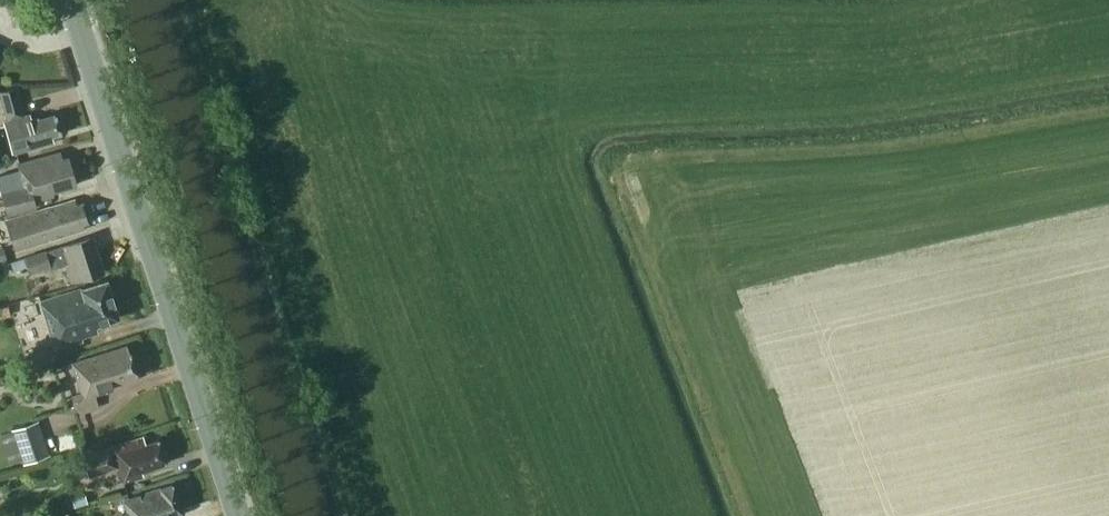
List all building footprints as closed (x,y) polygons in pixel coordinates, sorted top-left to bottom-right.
[(53,141),(52,135),(60,133),(54,114),(38,118),(37,116),(31,118),(30,114),(24,115),(17,87),(0,91),(0,96),(15,152),(53,141)] [(17,162),(18,166),(0,171),(0,191),(6,214),(34,206),(32,196),(75,184),(67,156),(54,159),(52,153),(17,162)] [(72,198),(7,219),(16,249),(81,229),(79,223),(87,221),(81,203),(74,205),(72,198)] [(29,273),(49,266),(50,268),(65,263),(71,281),(103,271),(91,235),(24,257),(29,273)] [(118,317),(106,279),(40,300),(55,348),(82,339),(81,336),(97,330),(95,324),(118,317)] [(137,375),(127,345),(72,362),(81,392),(71,395),(76,413),(98,406),(94,393),(112,387),(111,384),(137,375)] [(54,361),(49,346),(25,353),(30,368),(54,361)] [(10,428),(22,463),(50,453),(38,419),(10,428)] [(117,466),(120,475),(122,481),(143,474),(142,470),(165,462),(158,439),(145,443),(142,436),(82,456),(88,475),(117,466)] [(128,513),(122,515),(174,515),(182,513),(172,483),(123,499),(128,513)] [(74,506),(87,502),(84,493),(72,497),(74,506)]
